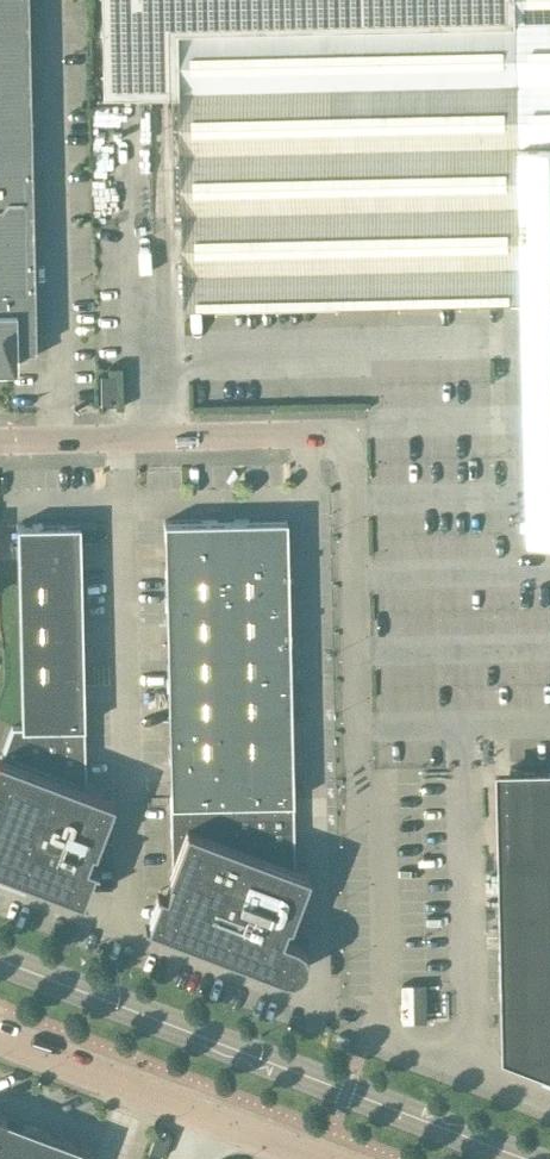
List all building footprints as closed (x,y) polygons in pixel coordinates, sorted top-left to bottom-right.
[(18,364),(18,362),(17,362),(17,347),(36,346),(28,0),(0,0),(0,365),(18,364)] [(107,91),(181,89),(184,237),(186,303),(524,295),(529,484),(549,483),(549,0),(105,0),(107,91)] [(117,403),(116,373),(101,373),(101,403),(117,403)] [(306,962),(307,953),(303,944),(296,939),(295,907),(309,870),(294,865),(286,517),(164,520),(172,862),(168,874),(171,875),(165,889),(157,886),(156,888),(159,889),(147,919),(145,918),(144,920),(283,973),(292,974),(301,970),(306,962)] [(85,898),(86,896),(83,895),(94,865),(97,866),(98,864),(86,859),(92,845),(95,846),(114,796),(86,785),(80,522),(17,523),(22,725),(12,724),(1,754),(0,753),(0,866),(85,898)] [(549,1072),(549,764),(549,765),(511,766),(514,885),(498,885),(498,887),(500,887),(504,1028),(505,1055),(549,1072)] [(428,983),(403,983),(404,1022),(429,1021),(428,983)] [(91,1146),(23,1121),(21,1126),(4,1120),(7,1114),(0,1112),(0,1158),(87,1158),(91,1146)] [(171,1134),(157,1128),(148,1150),(163,1156),(171,1134)]
